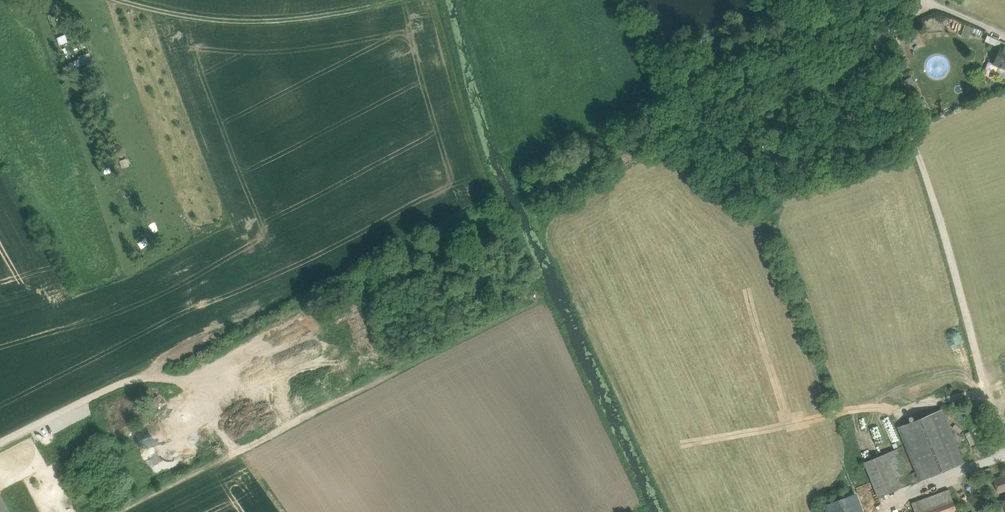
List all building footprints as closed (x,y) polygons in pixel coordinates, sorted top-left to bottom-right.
[(719,43),(705,47),(707,52),(720,49),(719,43)] [(1003,45),(995,63),(1001,65),(1004,67),(1004,46),(1003,45)] [(943,409),(900,427),(921,479),(964,461),(943,409)] [(164,428),(139,442),(144,450),(168,436),(164,428)] [(898,448),(864,462),(879,497),(912,483),(898,448)] [(994,478),(999,491),(1004,489),(1004,474),(994,478)] [(949,489),(922,499),(926,509),(953,500),(949,489)] [(849,493),(825,502),(829,511),(856,511),(849,493)] [(0,494),(0,511),(10,511),(0,494)] [(913,503),(916,511),(919,511),(926,509),(922,499),(913,503)] [(952,511),(957,511),(953,500),(926,509),(919,511),(951,511),(952,511)]
